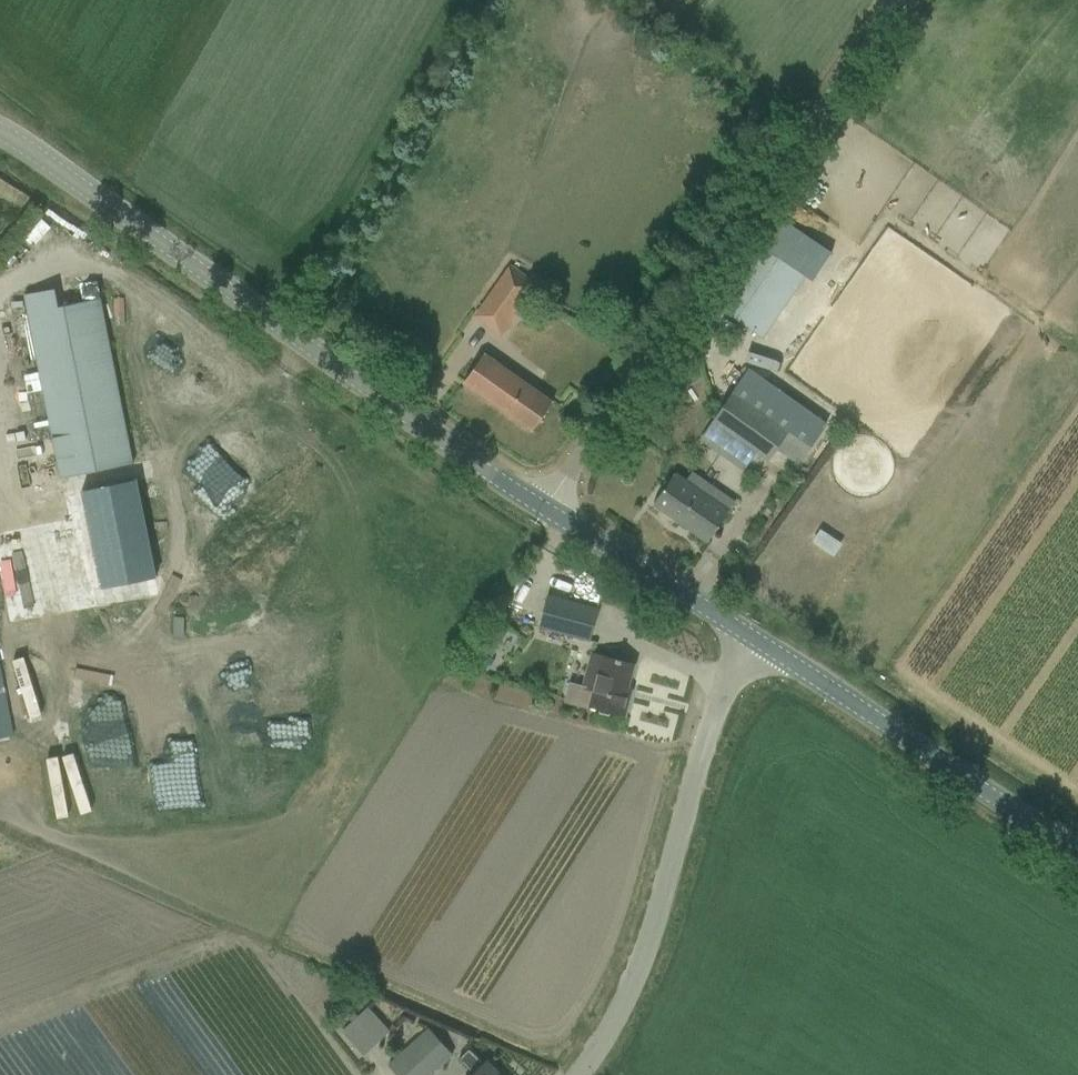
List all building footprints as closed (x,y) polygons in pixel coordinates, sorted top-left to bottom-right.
[(785,221),(765,251),(794,271),(803,277),(814,285),(834,255),(785,221)] [(762,249),(721,311),(753,332),(762,338),(794,291),(785,285),(794,271),(765,251),(762,249)] [(534,283),(509,265),(477,309),(488,317),(483,323),(498,334),(534,283)] [(61,478),(133,464),(100,298),(59,306),(55,289),(24,295),(61,478)] [(820,321),(830,307),(808,292),(798,305),(820,321)] [(532,431),(552,402),(484,353),(464,382),(532,431)] [(748,369),(712,421),(757,452),(766,439),(775,445),(792,457),(798,461),(825,422),(766,382),(748,369)] [(708,541),(728,512),(735,502),(691,472),(685,482),(674,474),(653,503),(708,541)] [(0,546),(0,561),(16,639),(212,599),(193,506),(0,546)] [(589,641),(597,609),(548,595),(539,627),(589,641)] [(495,619),(483,638),(496,646),(508,627),(495,619)] [(570,681),(565,702),(590,708),(590,706),(625,715),(630,698),(626,697),(634,665),(620,661),(621,660),(616,659),(616,660),(602,656),(590,653),(584,674),(596,677),(594,687),(570,681)] [(10,737),(14,736),(0,669),(0,739),(10,737)] [(357,1016),(352,1011),(346,1016),(351,1021),(341,1031),(362,1054),(389,1029),(368,1006),(357,1016)] [(387,1063),(397,1074),(431,1074),(453,1055),(428,1027),(387,1063)] [(499,1073),(486,1060),(482,1063),(468,1050),(460,1059),(474,1073),(473,1074),(497,1074),(499,1073)]
